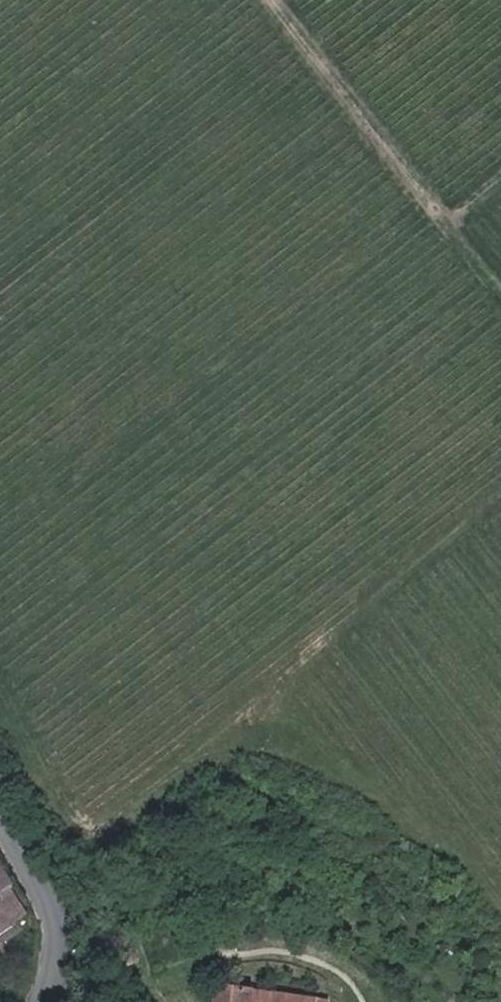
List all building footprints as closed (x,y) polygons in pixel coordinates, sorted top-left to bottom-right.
[(0,858),(0,938),(35,916),(0,858)] [(223,984),(221,1001),(335,1001),(336,997),(223,984)]
